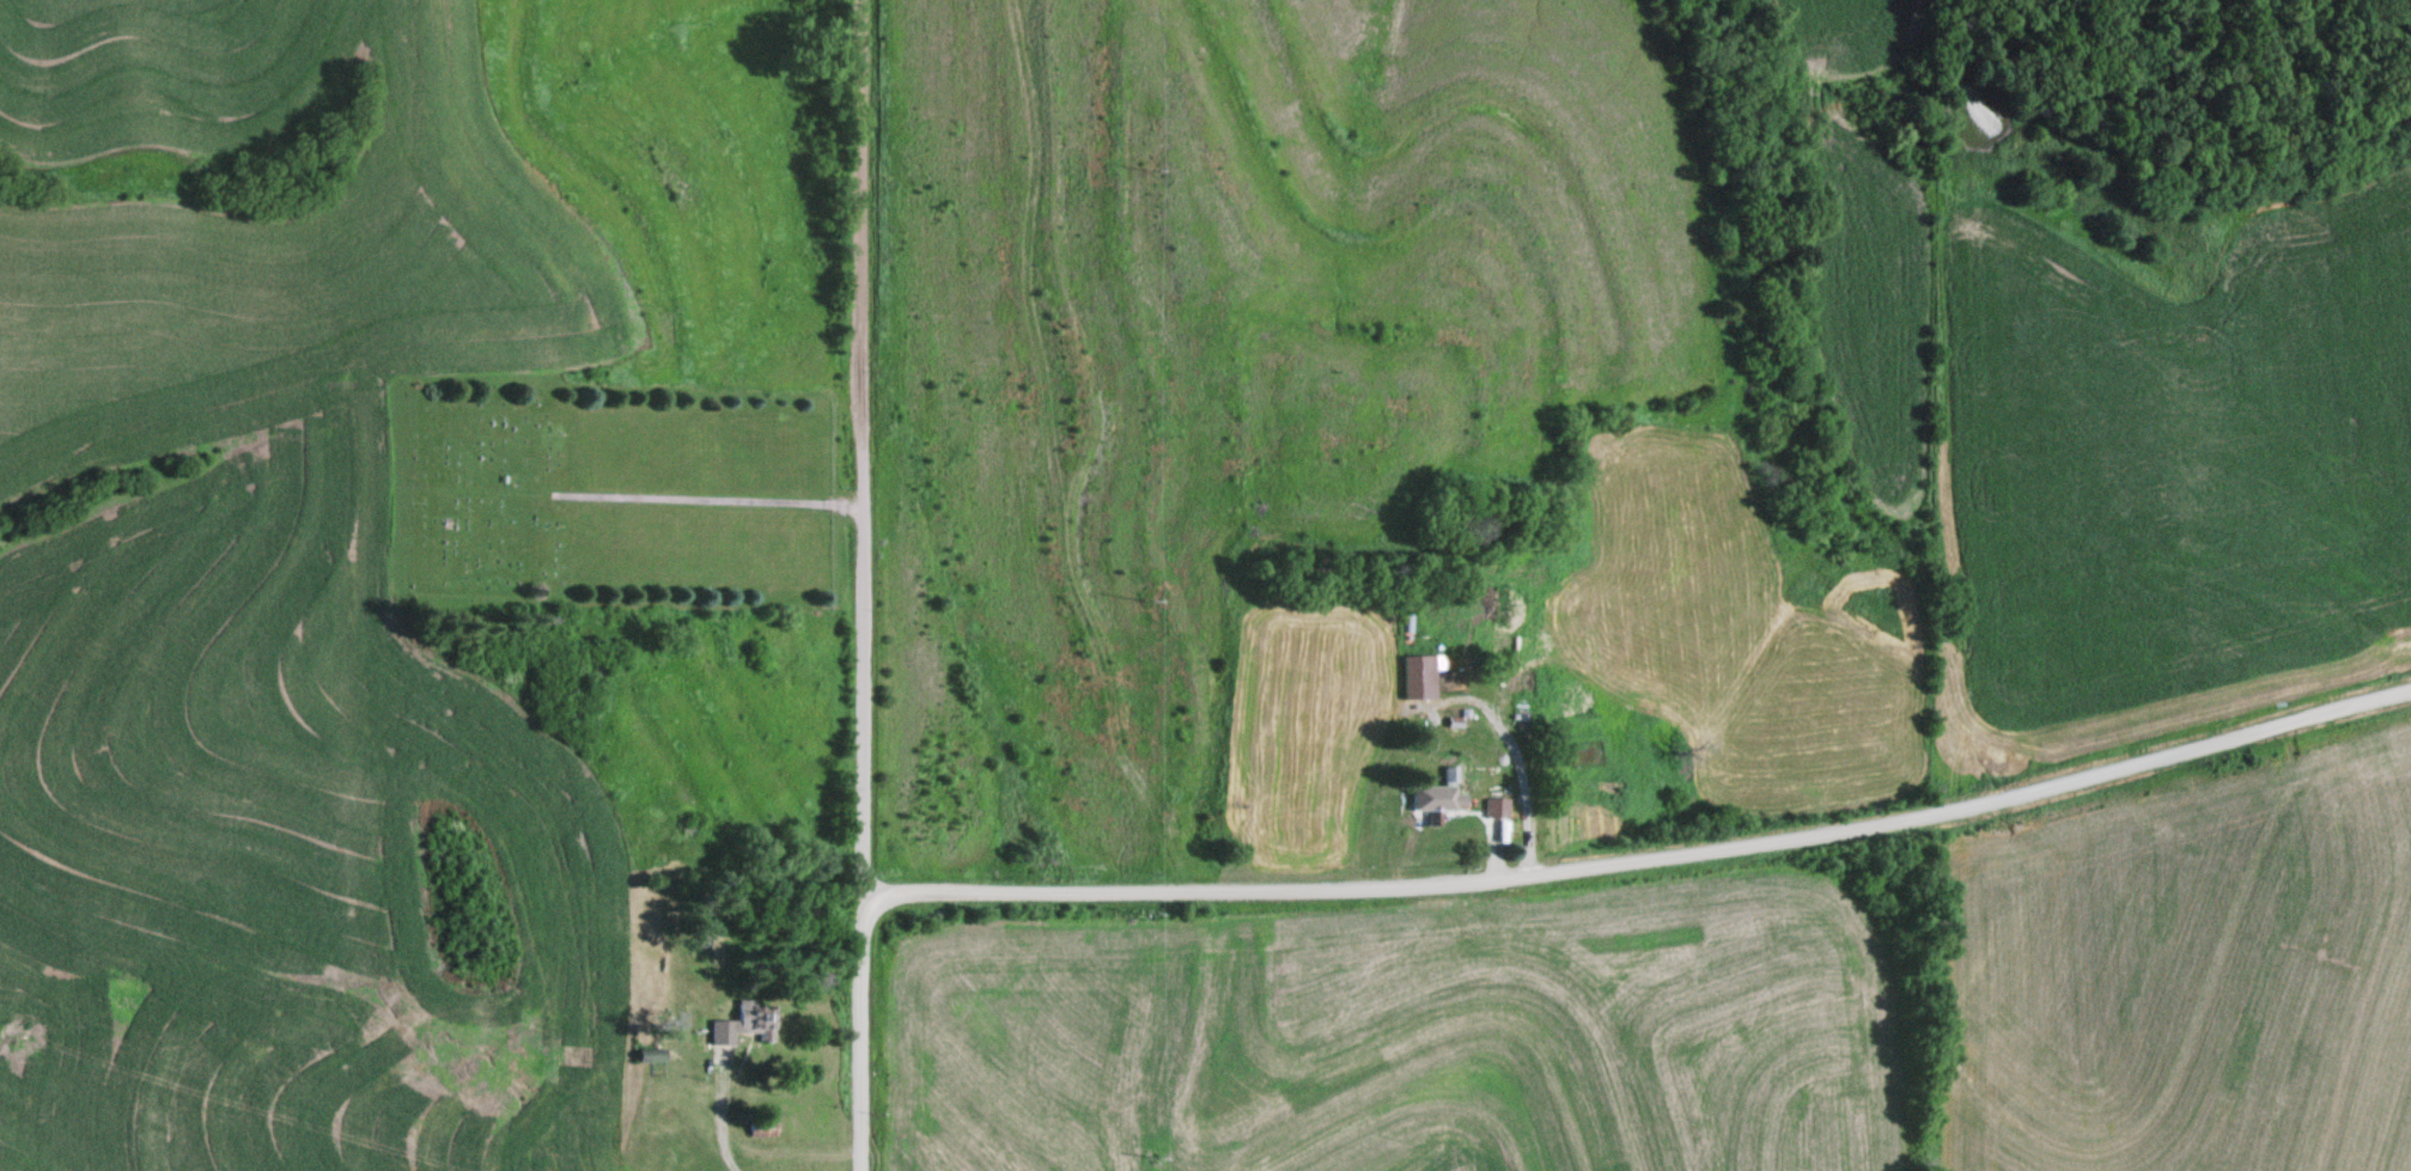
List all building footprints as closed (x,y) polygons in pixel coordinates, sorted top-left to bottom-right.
[(1665,718),(1630,718),(1630,727),(1665,727),(1665,718)] [(1459,765),(1444,765),(1444,785),(1459,785),(1459,765)] [(1511,797),(1487,797),(1486,816),(1511,816),(1511,797)] [(713,1044),(736,1044),(736,1032),(756,1032),(756,1018),(713,1018),(713,1044)]
